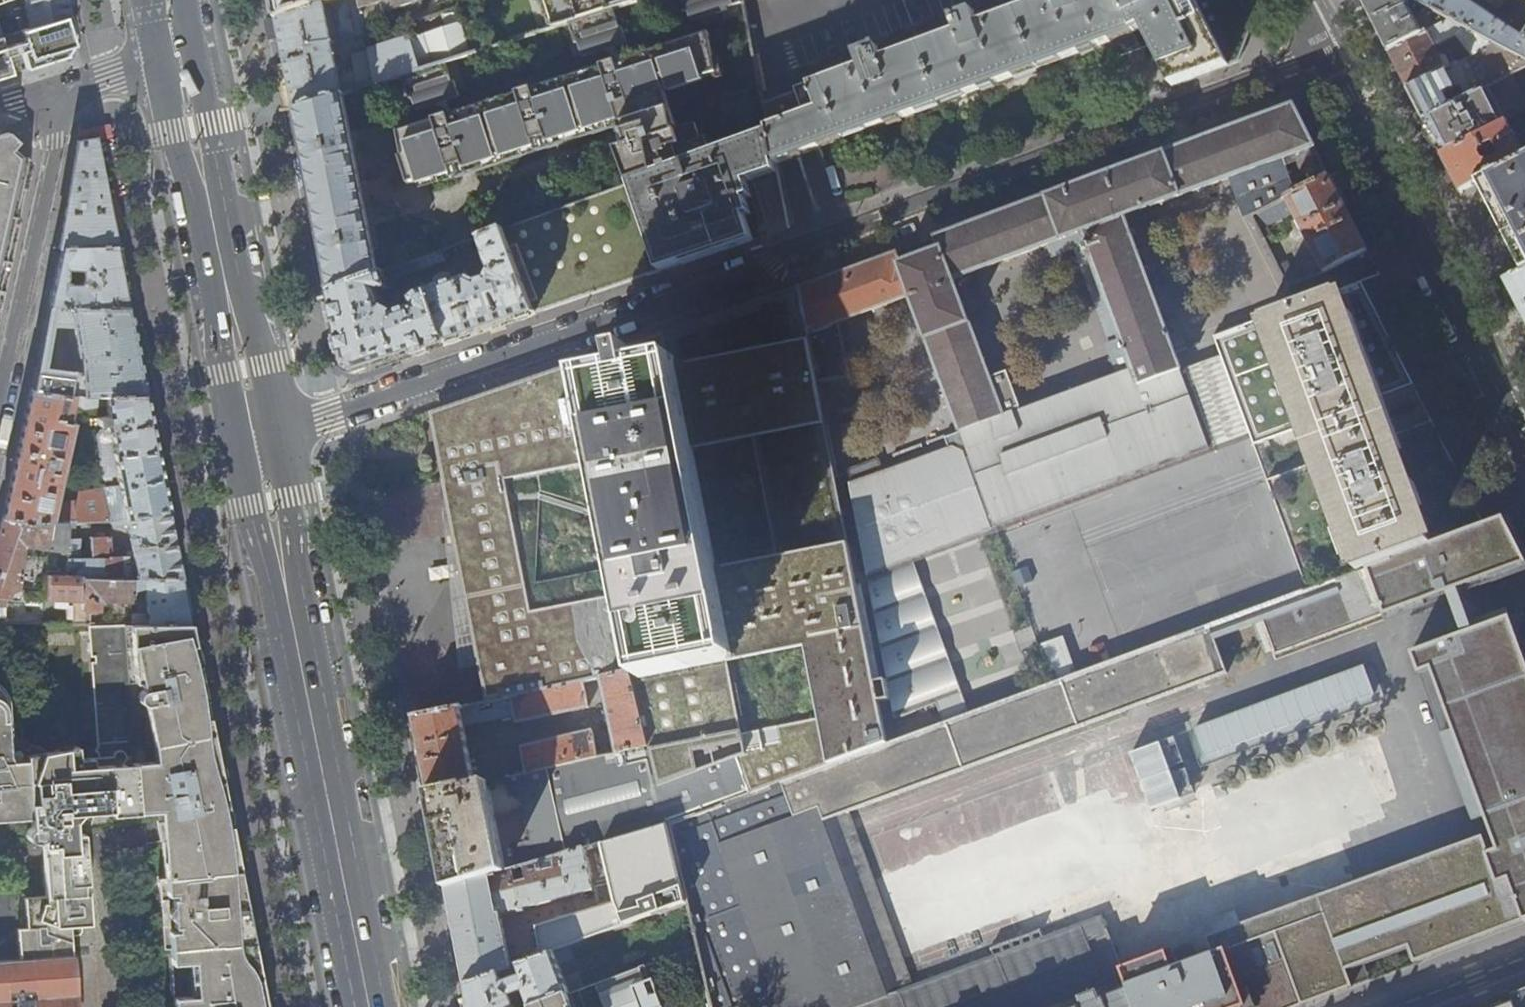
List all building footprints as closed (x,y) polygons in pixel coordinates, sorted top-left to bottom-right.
[(6,14),(27,14),(28,19),(18,22),(20,29),(71,13),(71,10),(69,0),(0,0),(0,17),(6,14)] [(278,19),(318,6),(316,0),(274,0),(278,19)] [(330,2),(318,6),(278,19),(281,38),(285,57),(286,61),(296,110),(343,95),(403,76),(447,62),(478,53),(467,20),(432,32),(433,35),(416,40),(414,35),(376,47),(354,56),(357,75),(340,80),(335,55),(341,54),(338,38),(364,32),(387,24),(383,11),(418,0),(337,0),(330,2)] [(555,28),(570,23),(615,9),(634,3),(633,0),(546,0),(555,28)] [(687,11),(690,10),(693,22),(730,10),(729,8),(743,3),(742,0),(684,0),(687,11)] [(764,104),(768,127),(775,160),(857,129),(860,134),(863,133),(869,131),(867,125),(1095,44),(1144,26),(1172,86),(1206,74),(1239,62),(1254,24),(1249,15),(1241,0),(1041,0),(985,21),(982,13),(975,16),(973,10),(953,18),(958,31),(882,60),(877,46),(857,54),(859,58),(851,61),(854,70),(764,104)] [(1371,16),(1389,51),(1449,19),(1414,0),(1363,0),(1371,16)] [(1449,19),(1494,43),(1524,59),(1524,30),(1521,36),(1465,0),(1414,0),(1449,19)] [(615,9),(570,23),(576,43),(580,42),(584,57),(629,43),(624,28),(621,29),(615,9)] [(71,13),(20,29),(0,35),(0,76),(13,72),(12,69),(15,68),(10,54),(8,54),(2,38),(23,31),(23,33),(22,34),(23,38),(25,38),(26,40),(19,42),(28,67),(62,56),(75,34),(71,13)] [(1473,54),(1494,43),(1449,19),(1389,51),(1397,67),(1409,90),(1452,66),(1447,56),(1442,59),(1435,45),(1457,34),(1473,54)] [(620,147),(631,179),(712,148),(706,133),(702,134),(697,121),(673,129),(671,124),(674,123),(662,90),(667,88),(668,90),(702,79),(702,77),(717,72),(709,32),(624,60),(624,62),(618,64),(618,61),(602,65),(602,67),(540,86),(540,89),(534,91),(533,87),(518,92),(518,93),(455,114),(456,117),(450,119),(448,115),(433,119),(434,121),(398,132),(403,157),(400,158),(410,186),(471,165),(473,169),(536,148),(535,144),(556,138),(558,141),(620,120),(619,117),(629,114),(638,141),(620,147)] [(1473,54),(1452,66),(1409,90),(1414,101),(1424,120),(1425,120),(1461,101),(1454,89),(1460,86),(1467,97),(1512,73),(1524,66),(1524,59),(1494,43),(1473,54)] [(454,81),(447,62),(403,76),(409,96),(413,95),(418,110),(462,95),(457,81),(454,81)] [(1425,120),(1426,121),(1433,136),(1443,155),(1443,156),(1521,114),(1524,112),(1524,100),(1512,73),(1467,97),(1461,101),(1425,120)] [(343,95),(296,110),(305,157),(313,199),(315,210),(317,221),(324,255),(332,293),(379,275),(364,199),(343,95)] [(828,278),(800,288),(810,334),(844,321),(913,295),(963,431),(1023,408),(1010,371),(992,378),(956,279),(1083,233),(1088,247),(1083,248),(1084,254),(1090,252),(1122,339),(1109,344),(1120,372),(1177,351),(1166,322),(1127,217),(1237,175),(1252,217),(1267,209),(1287,198),(1296,194),(1284,159),(1315,147),(1313,143),(1306,128),(1298,113),(1294,106),(1284,110),(1210,137),(1135,164),(1045,198),(964,228),(937,238),(941,249),(915,259),(903,263),(898,252),(893,254),(828,278)] [(1512,130),(1524,123),(1524,122),(1521,114),(1443,156),(1450,171),(1455,180),(1460,191),(1483,180),(1524,157),(1512,130)] [(775,160),(768,127),(712,148),(631,179),(504,228),(534,312),(700,253),(753,234),(744,211),(750,209),(744,190),(751,188),(745,171),(775,160)] [(8,267),(28,175),(31,162),(14,146),(18,142),(15,139),(9,137),(2,135),(0,133),(0,301),(8,267)] [(63,247),(116,244),(107,200),(107,197),(100,160),(95,137),(78,140),(72,173),(64,218),(59,247),(63,247)] [(1443,156),(1436,160),(1448,183),(1455,180),(1450,171),(1443,156)] [(1483,180),(1483,181),(1487,189),(1503,220),(1498,222),(1508,242),(1523,270),(1523,272),(1524,271),(1524,157),(1483,180)] [(1338,174),(1331,177),(1346,207),(1353,203),(1338,174)] [(1287,198),(1324,271),(1368,250),(1349,212),(1346,207),(1331,177),(1330,176),(1296,194),(1287,198)] [(1271,216),(1267,209),(1252,217),(1256,224),(1271,216)] [(534,312),(504,228),(480,236),(492,269),(488,279),(480,281),(470,275),(429,289),(446,343),(494,326),(534,312)] [(122,274),(116,244),(63,247),(62,248),(57,272),(50,304),(128,306),(122,274)] [(448,259),(444,250),(420,260),(423,269),(448,259)] [(398,278),(423,269),(420,260),(395,269),(398,278)] [(1279,269),(1283,275),(1288,286),(1296,283),(1287,265),(1279,269)] [(1523,272),(1506,280),(1506,281),(1518,304),(1520,308),(1524,319),(1524,271),(1523,272)] [(392,288),(386,272),(379,275),(332,293),(335,310),(343,351),(346,366),(359,374),(446,343),(429,289),(421,292),(413,300),(406,302),(408,309),(396,313),(389,310),(383,292),(392,288)] [(1518,304),(1506,281),(1498,285),(1512,312),(1520,308),(1518,304)] [(1450,456),(1430,417),(1392,432),(1378,397),(1413,384),(1398,354),(1375,308),(1362,282),(1216,336),(1257,444),(1306,425),(1319,460),(1271,478),(1313,587),(1479,527),(1485,524),(1473,502),(1450,456)] [(891,681),(880,684),(800,288),(759,302),(597,357),(431,413),(437,445),(438,450),(439,457),(440,463),(444,482),(459,562),(481,670),(487,701),(582,679),(600,675),(629,669),(649,743),(659,786),(740,755),(754,792),(892,741),(884,704),(895,701),(891,681)] [(128,306),(50,304),(49,307),(39,359),(33,389),(83,395),(146,394),(140,363),(132,325),(128,306)] [(1178,317),(1166,322),(1177,351),(1189,347),(1178,317)] [(844,321),(810,334),(820,384),(854,376),(844,321)] [(1023,408),(963,431),(973,457),(999,527),(1213,448),(1177,351),(1120,372),(1023,408)] [(629,374),(590,382),(602,444),(649,684),(744,665),(685,364),(645,371),(642,355),(626,358),(629,374)] [(83,395),(33,389),(31,388),(18,450),(16,458),(3,517),(37,522),(64,522),(82,521),(105,521),(107,521),(168,507),(159,464),(151,421),(146,394),(83,395)] [(973,457),(963,431),(947,437),(953,452),(973,457)] [(895,701),(903,738),(976,711),(917,557),(909,560),(903,562),(900,550),(904,548),(943,527),(914,477),(890,490),(879,462),(848,473),(891,681),(895,701)] [(175,542),(168,507),(107,521),(105,521),(105,528),(127,524),(134,560),(120,562),(119,557),(109,557),(108,537),(89,539),(89,558),(79,559),(79,556),(78,554),(76,552),(74,552),(73,525),(81,525),(82,521),(64,522),(66,575),(82,575),(182,577),(175,542)] [(3,517),(0,526),(0,618),(5,618),(6,600),(44,601),(44,599),(45,575),(66,575),(64,522),(37,522),(3,517)] [(1479,527),(1313,587),(1079,673),(1060,680),(976,711),(903,738),(892,741),(754,792),(669,823),(687,901),(697,942),(701,958),(712,1006),(736,1006),(750,1001),(752,1006),(856,1006),(890,994),(826,820),(1409,603),(1485,814),(1495,810),(1518,874),(1402,918),(1418,962),(1478,939),(1524,921),(1524,659),(1516,634),(1500,588),(1484,541),(1479,527)] [(909,560),(904,548),(900,550),(903,562),(909,560)] [(82,600),(82,575),(66,575),(45,575),(44,599),(82,600)] [(186,598),(182,577),(82,575),(82,600),(82,611),(87,611),(87,610),(97,610),(97,602),(100,598),(134,599),(134,591),(144,589),(148,616),(132,616),(132,622),(191,622),(186,598)] [(87,623),(87,611),(82,611),(82,612),(74,612),(74,623),(84,623),(87,623)] [(160,807),(164,874),(157,875),(163,950),(168,949),(172,1006),(267,1006),(260,975),(246,902),(237,855),(231,825),(225,795),(213,734),(205,694),(196,650),(191,622),(132,622),(87,623),(84,623),(88,657),(91,657),(92,662),(88,662),(97,744),(93,752),(97,754),(97,757),(75,759),(75,752),(29,756),(29,761),(15,762),(12,756),(6,699),(4,694),(0,689),(0,822),(33,819),(34,831),(28,834),(26,840),(26,843),(29,847),(34,849),(39,848),(42,846),(46,897),(24,898),(25,927),(17,928),(18,962),(0,963),(0,1006),(77,1006),(72,942),(78,937),(82,934),(84,930),(84,925),(88,925),(87,919),(91,916),(87,912),(87,911),(85,886),(89,883),(84,879),(84,867),(78,867),(75,824),(82,816),(109,814),(111,817),(139,814),(139,807),(160,807)] [(1060,680),(1079,673),(1064,634),(1046,641),(1060,680)] [(1049,656),(1036,660),(1041,673),(1053,668),(1049,656)] [(1363,664),(1196,727),(1206,754),(1374,692),(1363,664)] [(618,750),(649,743),(629,669),(600,675),(618,750)] [(587,705),(582,679),(487,701),(413,718),(420,755),(428,792),(476,782),(464,724),(515,713),(517,721),(587,705)] [(1374,692),(1206,754),(1210,765),(1378,703),(1374,692)] [(527,770),(609,752),(608,743),(596,745),(593,730),(522,745),(527,770)] [(659,786),(649,743),(618,750),(609,752),(527,770),(476,782),(428,792),(437,838),(447,888),(586,845),(604,840),(668,821),(669,823),(754,792),(740,755),(659,786)] [(687,901),(669,823),(668,821),(604,840),(616,900),(537,925),(544,955),(556,950),(687,901)] [(594,888),(586,845),(447,888),(456,935),(466,985),(512,967),(502,913),(523,908),(523,906),(594,888)] [(1108,933),(1129,990),(1136,1006),(1147,1006),(1195,989),(1203,1006),(1300,1006),(1323,998),(1271,865),(1106,928),(1108,933)] [(1108,933),(1106,928),(1101,916),(890,994),(856,1006),(944,1006),(1092,952),(1088,941),(1108,933)] [(681,964),(701,958),(697,942),(677,950),(681,964)] [(556,950),(544,955),(512,967),(466,985),(470,1006),(528,1006),(571,991),(556,950)] [(595,1006),(666,1006),(655,978),(646,981),(640,964),(586,985),(595,1006)] [(528,1006),(595,1006),(586,985),(571,991),(528,1006)] [(1129,990),(1101,1001),(1098,993),(1082,999),(1085,1006),(1136,1006),(1129,990)] [(1515,1003),(1517,1006),(1524,1006),(1524,992),(1513,997),(1515,1003)]
